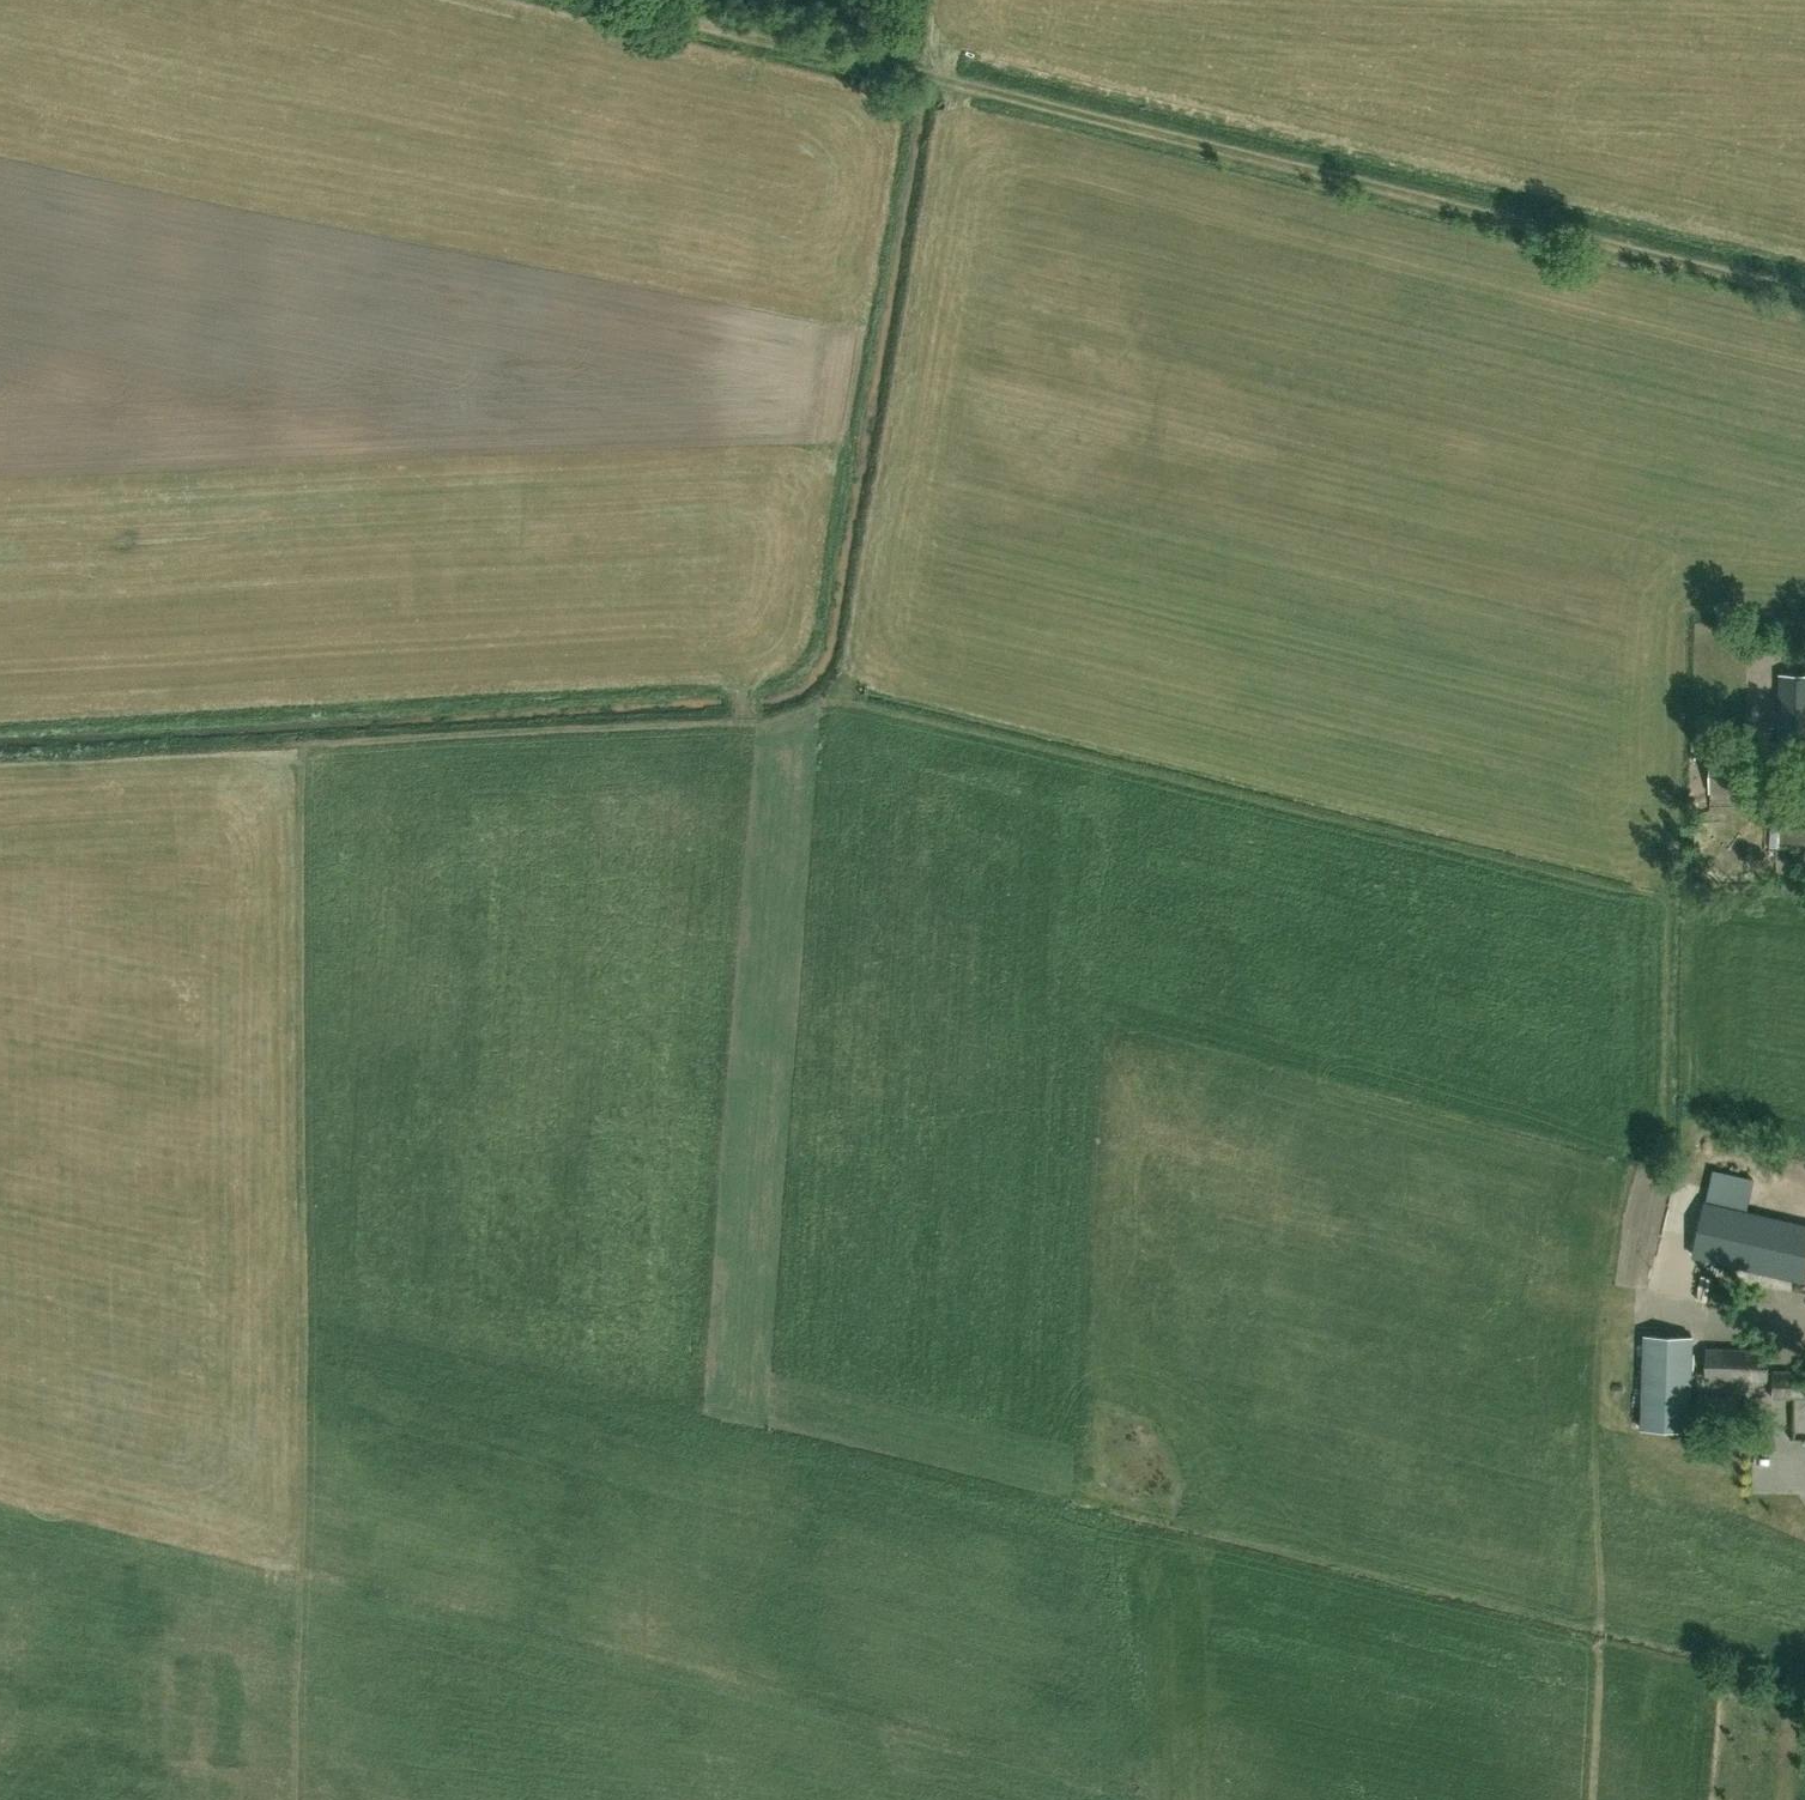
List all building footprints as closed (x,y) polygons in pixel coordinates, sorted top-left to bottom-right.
[(1781,673),(1778,745),(1804,746),(1804,674),(1781,673)] [(1760,791),(1761,755),(1714,754),(1712,790),(1760,791)] [(1705,1202),(1693,1255),(1804,1279),(1804,1223),(1705,1202)] [(1690,1430),(1693,1335),(1645,1334),(1642,1429),(1690,1430)] [(1769,1350),(1707,1348),(1706,1378),(1768,1381),(1769,1350)] [(1775,1370),(1774,1396),(1804,1397),(1804,1371),(1775,1370)] [(1737,1397),(1698,1396),(1698,1414),(1736,1415),(1737,1397)]
